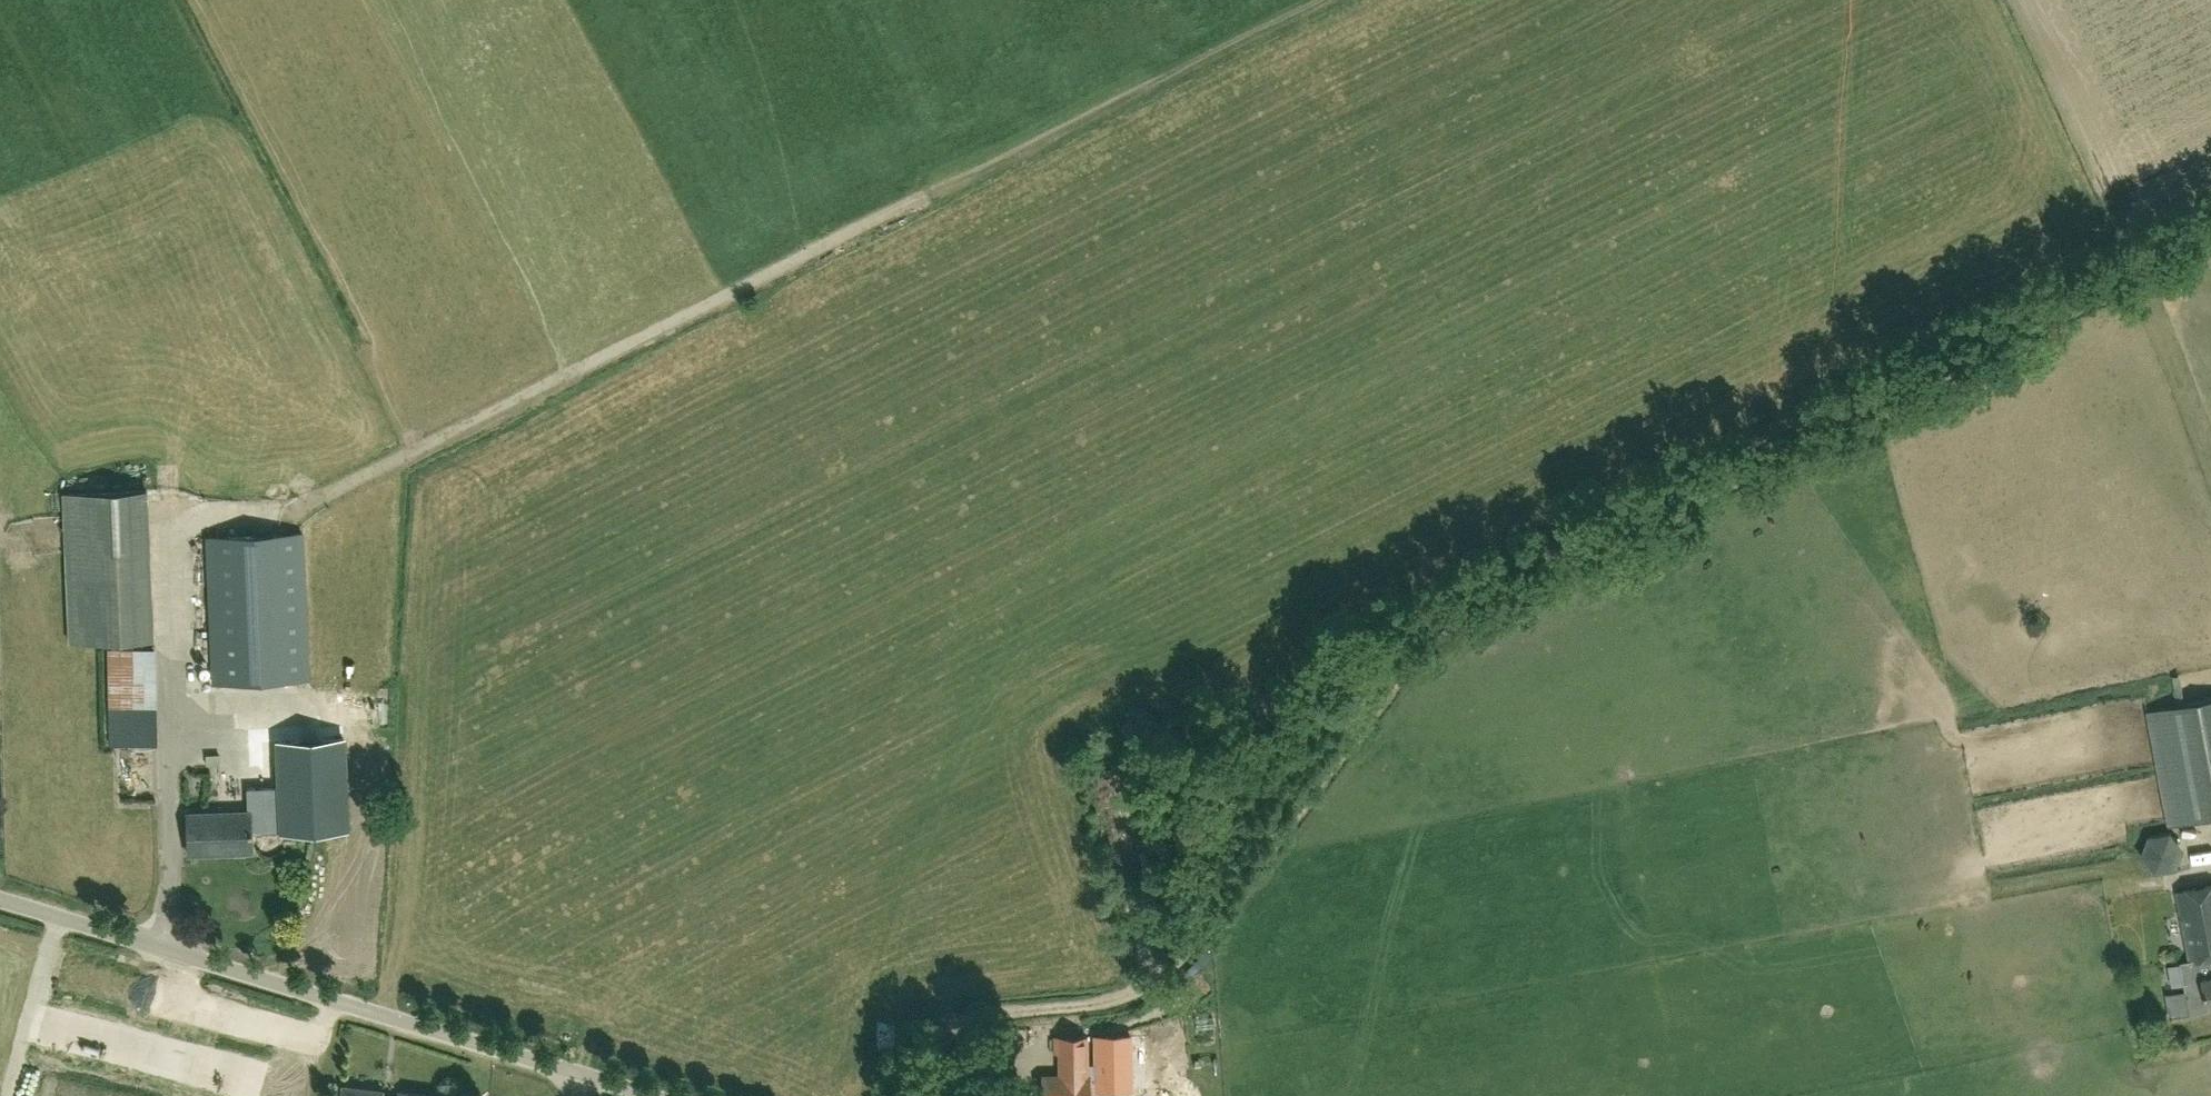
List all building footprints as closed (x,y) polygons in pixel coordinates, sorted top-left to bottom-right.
[(62,493),(69,643),(154,639),(148,489),(62,493)] [(308,679),(302,533),(206,537),(212,683),(308,679)] [(158,744),(156,649),(107,650),(110,745),(158,744)] [(2146,711),(2168,825),(2210,817),(2210,698),(2146,711)] [(310,740),(263,742),(266,788),(248,789),(249,811),(186,814),(188,854),(251,851),(250,831),(264,831),(264,833),(314,830),(310,740)] [(262,764),(252,764),(253,778),(263,778),(262,764)] [(2171,831),(2149,835),(2141,855),(2155,873),(2177,869),(2185,848),(2171,831)] [(2176,890),(2189,959),(2180,961),(2182,976),(2178,977),(2180,990),(2185,989),(2189,1013),(2209,1009),(2208,1005),(2210,1004),(2210,884),(2176,890)] [(2156,966),(2158,981),(2177,978),(2175,963),(2156,966)] [(2163,993),(2165,1018),(2185,1016),(2183,991),(2163,993)] [(1086,1036),(1054,1036),(1055,1051),(1059,1051),(1059,1075),(1042,1076),(1042,1095),(1088,1095),(1088,1075),(1087,1075),(1086,1036)] [(382,1094),(382,1089),(342,1083),(340,1095),(396,1095),(382,1094)]
